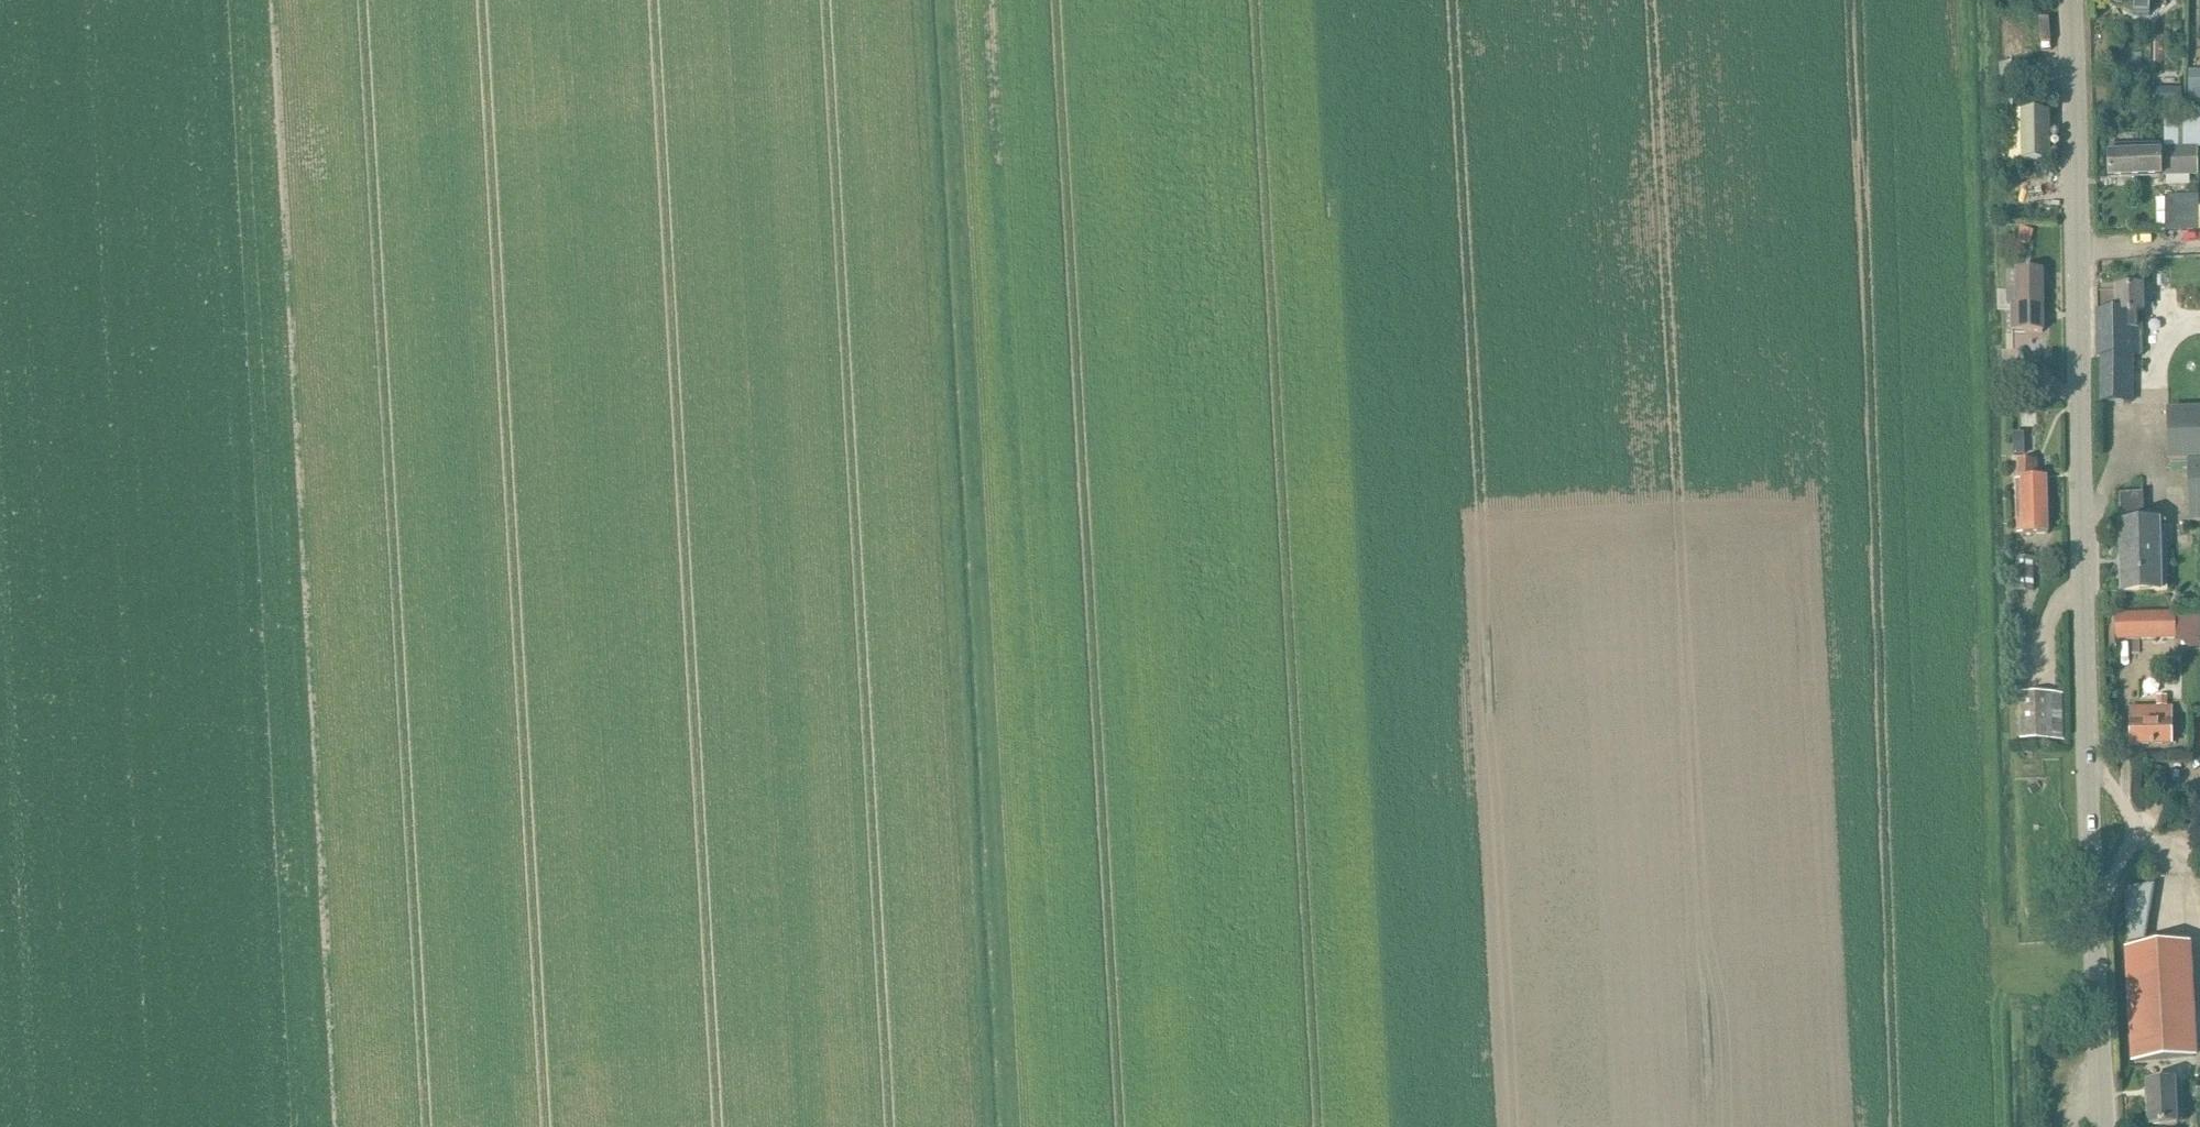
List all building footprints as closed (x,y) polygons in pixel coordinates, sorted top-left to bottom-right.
[(2127,4),(2134,4),(2134,15),(2150,15),(2150,5),(2163,5),(2163,0),(2110,0),(2110,4),(2127,4)] [(2000,66),(2002,164),(2051,163),(2050,112),(2023,113),(2022,65),(2000,66)] [(2188,71),(2188,99),(2199,99),(2199,71),(2188,71)] [(2156,88),(2155,105),(2181,106),(2181,89),(2156,88)] [(2124,180),(2160,179),(2160,177),(2198,175),(2198,158),(2199,158),(2199,117),(2163,118),(2162,146),(2158,146),(2109,146),(2109,180),(2124,180)] [(2199,196),(2164,196),(2164,230),(2199,230),(2199,196)] [(2124,209),(2108,220),(2116,232),(2132,221),(2131,220),(2125,211),(2124,209)] [(2020,226),(2016,241),(2029,245),(2033,230),(2020,226)] [(2010,288),(2006,292),(2007,307),(2012,312),(2012,333),(2044,333),(2043,272),(2017,272),(2017,288),(2010,288)] [(2100,356),(2100,387),(2100,401),(2132,402),(2133,355),(2142,355),(2142,314),(2144,314),(2144,288),(2115,287),(2115,311),(2095,311),(2096,355),(2100,356)] [(2168,411),(2169,461),(2189,460),(2190,521),(2199,521),(2199,410),(2168,411)] [(2023,433),(2012,434),(2012,442),(2013,456),(2022,456),(2024,456),(2023,433)] [(2048,535),(2047,479),(2037,479),(2037,459),(2018,460),(2018,482),(2016,482),(2017,536),(2048,535)] [(2120,524),(2122,592),(2169,591),(2167,523),(2145,523),(2144,492),(2120,493),(2120,524)] [(2032,559),(2016,560),(2017,592),(2033,592),(2032,559)] [(2191,597),(2176,597),(2176,608),(2191,608),(2191,597)] [(2108,648),(2117,648),(2119,648),(2119,639),(2175,639),(2175,615),(2118,616),(2109,616),(2108,648)] [(2017,695),(2018,742),(2051,741),(2050,694),(2017,695)] [(2156,708),(2130,709),(2130,745),(2171,745),(2171,708),(2167,708),(2156,708)] [(2043,760),(2025,760),(2025,777),(2043,777),(2043,760)] [(2154,884),(2125,886),(2128,941),(2145,939),(2154,884)] [(2129,950),(2135,1059),(2193,1056),(2187,946),(2146,949),(2129,950)] [(2147,1082),(2148,1126),(2178,1125),(2176,1082),(2147,1082)]
